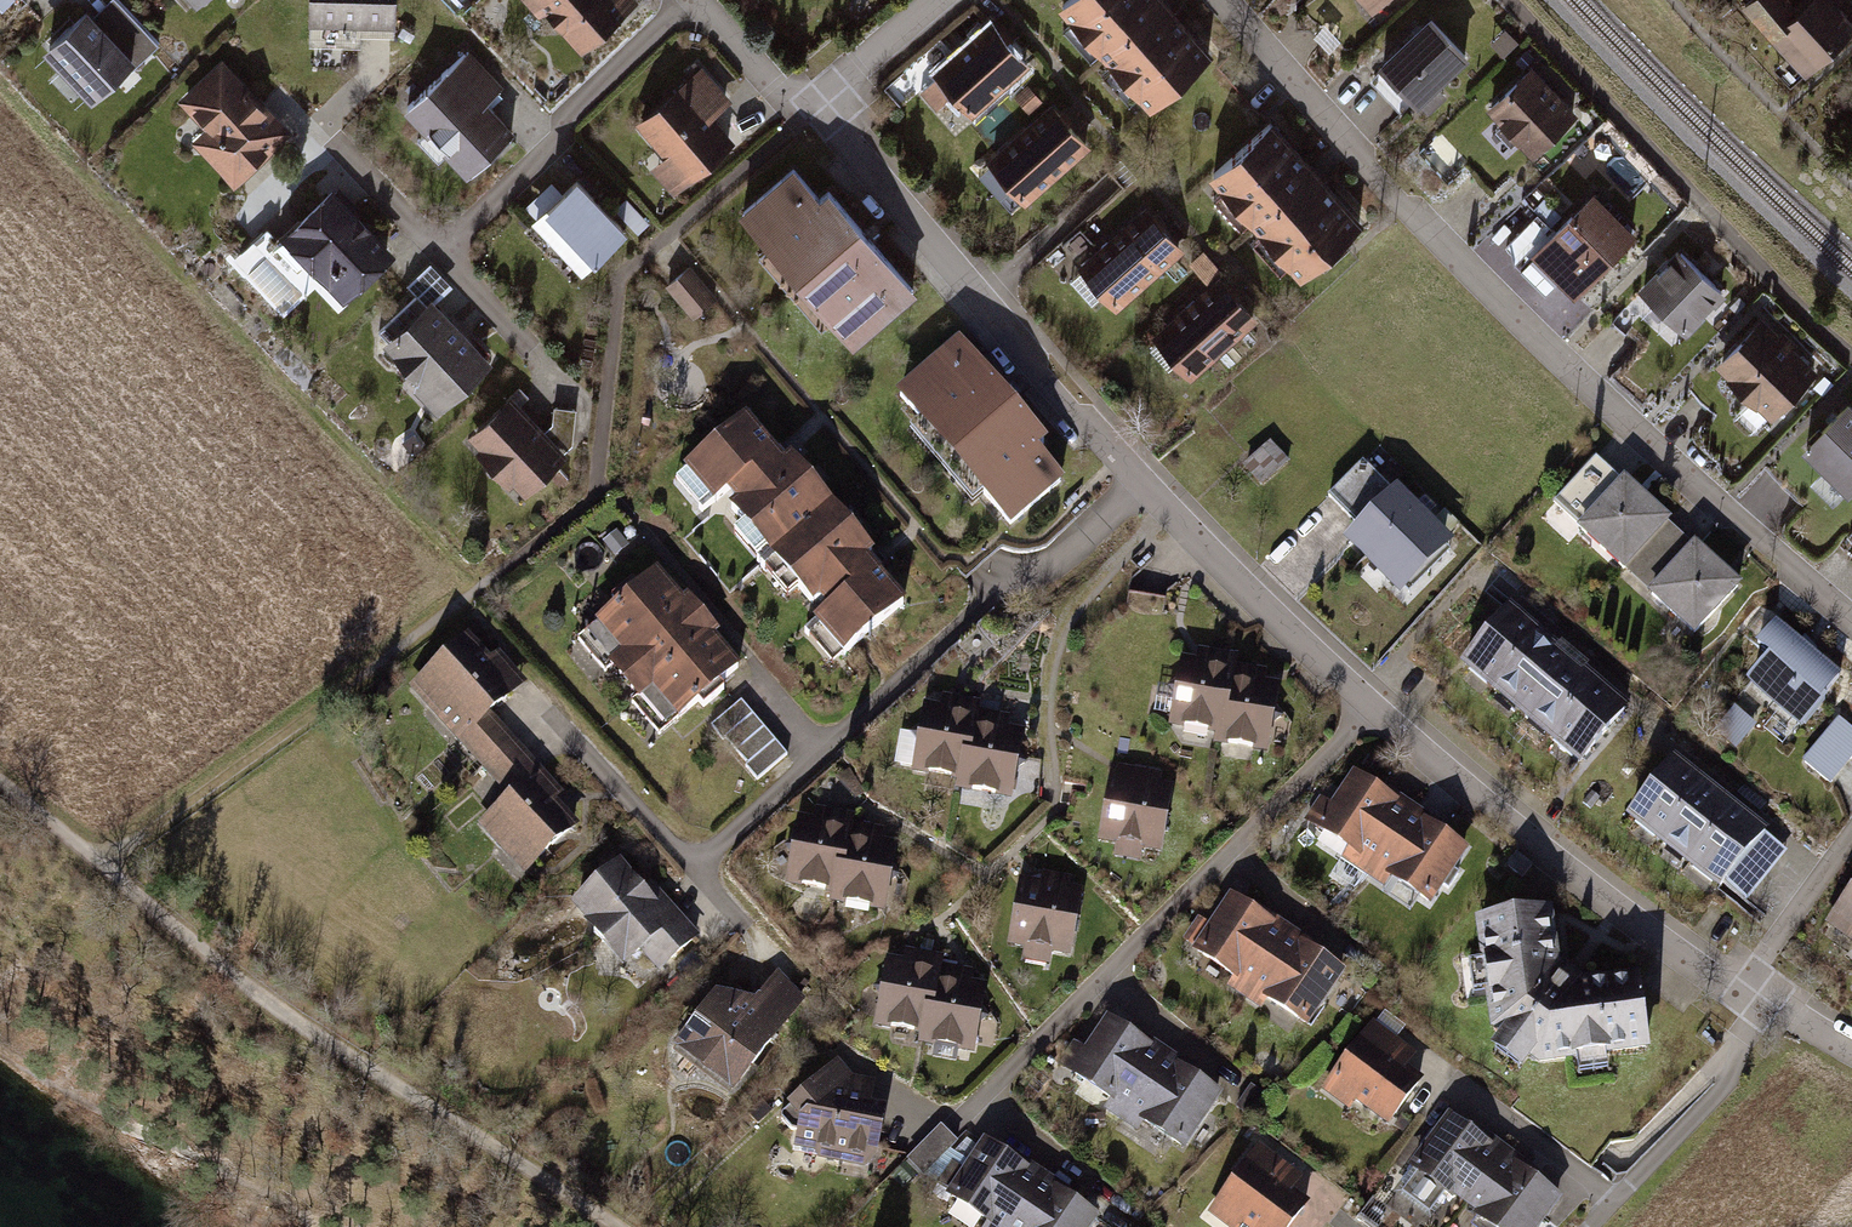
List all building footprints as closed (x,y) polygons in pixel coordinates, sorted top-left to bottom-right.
[(0,10),(13,0),(0,0),(0,10)] [(43,51),(97,109),(163,48),(118,0),(112,0),(93,17),(87,11),(43,51)] [(201,14),(215,0),(188,0),(201,14)] [(307,27),(399,27),(399,0),(307,0),(307,27)] [(633,0),(521,0),(555,36),(559,31),(585,59),(639,7),(633,0)] [(1165,0),(1071,0),(1058,12),(1151,114),(1216,55),(1165,0)] [(1376,15),(1392,0),(1362,0),(1376,15)] [(1744,6),(1800,80),(1851,41),(1851,15),(1841,0),(1816,0),(1800,12),(1791,0),(1752,0),(1744,6)] [(1466,62),(1430,20),(1374,67),(1421,123),(1449,101),(1437,87),(1466,62)] [(1034,74),(992,26),(933,78),(976,126),(1034,74)] [(471,54),(403,116),(464,183),(514,138),(487,108),(504,92),(471,54)] [(294,138),(223,62),(178,103),(203,129),(190,141),(236,191),(294,138)] [(734,102),(701,67),(635,127),(664,157),(650,171),(671,196),(733,141),(713,120),(734,102)] [(1534,68),(1487,108),(1531,160),(1578,120),(1534,68)] [(1091,150),(1053,106),(986,164),(1025,208),(1091,150)] [(1275,121),(1209,178),(1300,282),(1366,224),(1275,121)] [(819,196),(792,166),(737,213),(855,351),(920,296),(828,189),(819,196)] [(629,235),(577,180),(530,225),(582,279),(629,235)] [(396,259),(332,192),(282,240),(346,307),(396,259)] [(1640,238),(1595,192),(1534,252),(1578,298),(1640,238)] [(1186,254),(1147,209),(1079,269),(1118,314),(1186,254)] [(1684,248),(1641,287),(1687,337),(1730,298),(1684,248)] [(720,298),(691,266),(666,288),(695,320),(720,298)] [(1260,323),(1219,277),(1152,337),(1193,382),(1260,323)] [(495,365),(432,298),(382,345),(445,411),(495,365)] [(1765,319),(1716,365),(1771,424),(1821,378),(1765,319)] [(959,346),(896,399),(1009,531),(1063,484),(1042,459),(1050,452),(959,346)] [(513,395),(465,439),(521,500),(569,456),(513,395)] [(1850,403),(1803,450),(1851,498),(1851,497),(1851,404),(1850,403)] [(779,452),(746,416),(682,474),(715,510),(719,507),(819,617),(808,627),(841,662),(903,606),(875,575),(884,567),(875,557),(779,452)] [(1292,467),(1271,444),(1243,471),(1264,493),(1292,467)] [(1359,477),(1341,487),(1353,509),(1372,499),(1359,477)] [(1674,526),(1624,480),(1577,531),(1627,576),(1674,526)] [(1448,542),(1394,490),(1345,540),(1399,592),(1448,542)] [(1743,588),(1695,545),(1648,598),(1696,640),(1743,588)] [(742,666),(657,575),(586,640),(671,732),(742,666)] [(1630,706),(1511,609),(1462,670),(1581,766),(1630,706)] [(1847,680),(1778,624),(1755,652),(1768,662),(1746,689),(1803,734),(1847,680)] [(493,660),(468,633),(408,688),(511,798),(483,824),(530,874),(581,826),(560,803),(570,793),(558,780),(498,717),(516,700),(534,683),(503,650),(493,660)] [(1193,656),(1176,655),(1169,731),(1220,735),(1219,745),(1269,750),(1275,691),(1263,690),(1266,664),(1251,662),(1239,661),(1240,650),(1217,647),(1194,645),(1193,656)] [(942,700),(926,698),(916,774),(959,780),(958,791),(1014,798),(1023,721),(1004,718),(984,716),(987,699),(965,697),(943,694),(942,700)] [(790,756),(743,702),(715,726),(761,780),(790,756)] [(1842,720),(1805,764),(1832,787),(1851,764),(1851,728),(1842,720)] [(1678,755),(1624,820),(1718,898),(1726,890),(1747,907),(1793,851),(1678,755)] [(1158,771),(1111,764),(1100,838),(1117,841),(1115,856),(1162,863),(1174,789),(1156,786),(1158,771)] [(1433,915),(1477,853),(1440,828),(1380,786),(1355,769),(1330,805),(1321,799),(1303,825),(1433,915)] [(812,818),(796,816),(787,887),(833,893),(832,906),(886,913),(896,832),(878,829),(856,826),(858,810),(840,808),(813,805),(812,818)] [(646,890),(620,861),(569,907),(625,969),(640,955),(662,980),(706,941),(653,883),(646,890)] [(1040,881),(1020,877),(1007,946),(1023,949),(1021,959),(1050,964),(1052,954),(1073,958),(1085,890),(1070,887),(1072,877),(1042,872),(1040,881)] [(1259,914),(1228,894),(1188,954),(1233,983),(1229,990),(1265,1014),(1272,1004),(1311,1029),(1348,974),(1319,955),(1259,914)] [(1831,925),(1851,939),(1851,894),(1831,925)] [(1552,910),(1476,920),(1493,1036),(1498,1042),(1489,1055),(1522,1078),(1530,1064),(1540,1072),(1576,1067),(1576,1074),(1613,1070),(1612,1059),(1652,1056),(1638,980),(1585,985),(1562,965),(1552,910)] [(906,959),(884,956),(876,1028),(923,1033),(922,1049),(974,1055),(984,967),(968,965),(946,963),(947,954),(925,951),(907,949),(906,959)] [(717,997),(671,1049),(732,1101),(806,1001),(775,976),(755,1003),(717,997)] [(1105,1021),(1071,1074),(1108,1098),(1101,1109),(1141,1133),(1146,1125),(1188,1151),(1223,1095),(1188,1073),(1142,1045),(1105,1021)] [(1414,1051),(1374,1022),(1321,1093),(1351,1115),(1357,1107),(1390,1132),(1424,1086),(1401,1069),(1414,1051)] [(878,1084),(839,1062),(783,1109),(800,1124),(798,1153),(877,1165),(885,1112),(875,1112),(878,1084)] [(1451,1107),(1407,1167),(1490,1226),(1541,1226),(1567,1192),(1527,1162),(1483,1130),(1451,1107)] [(937,1165),(957,1178),(972,1156),(957,1145),(963,1137),(940,1121),(910,1163),(929,1176),(937,1165)] [(985,1142),(945,1201),(985,1226),(1094,1226),(1101,1217),(1063,1193),(1018,1164),(985,1142)] [(1261,1145),(1212,1213),(1232,1226),(1294,1226),(1309,1205),(1291,1192),(1303,1175),(1261,1145)]
